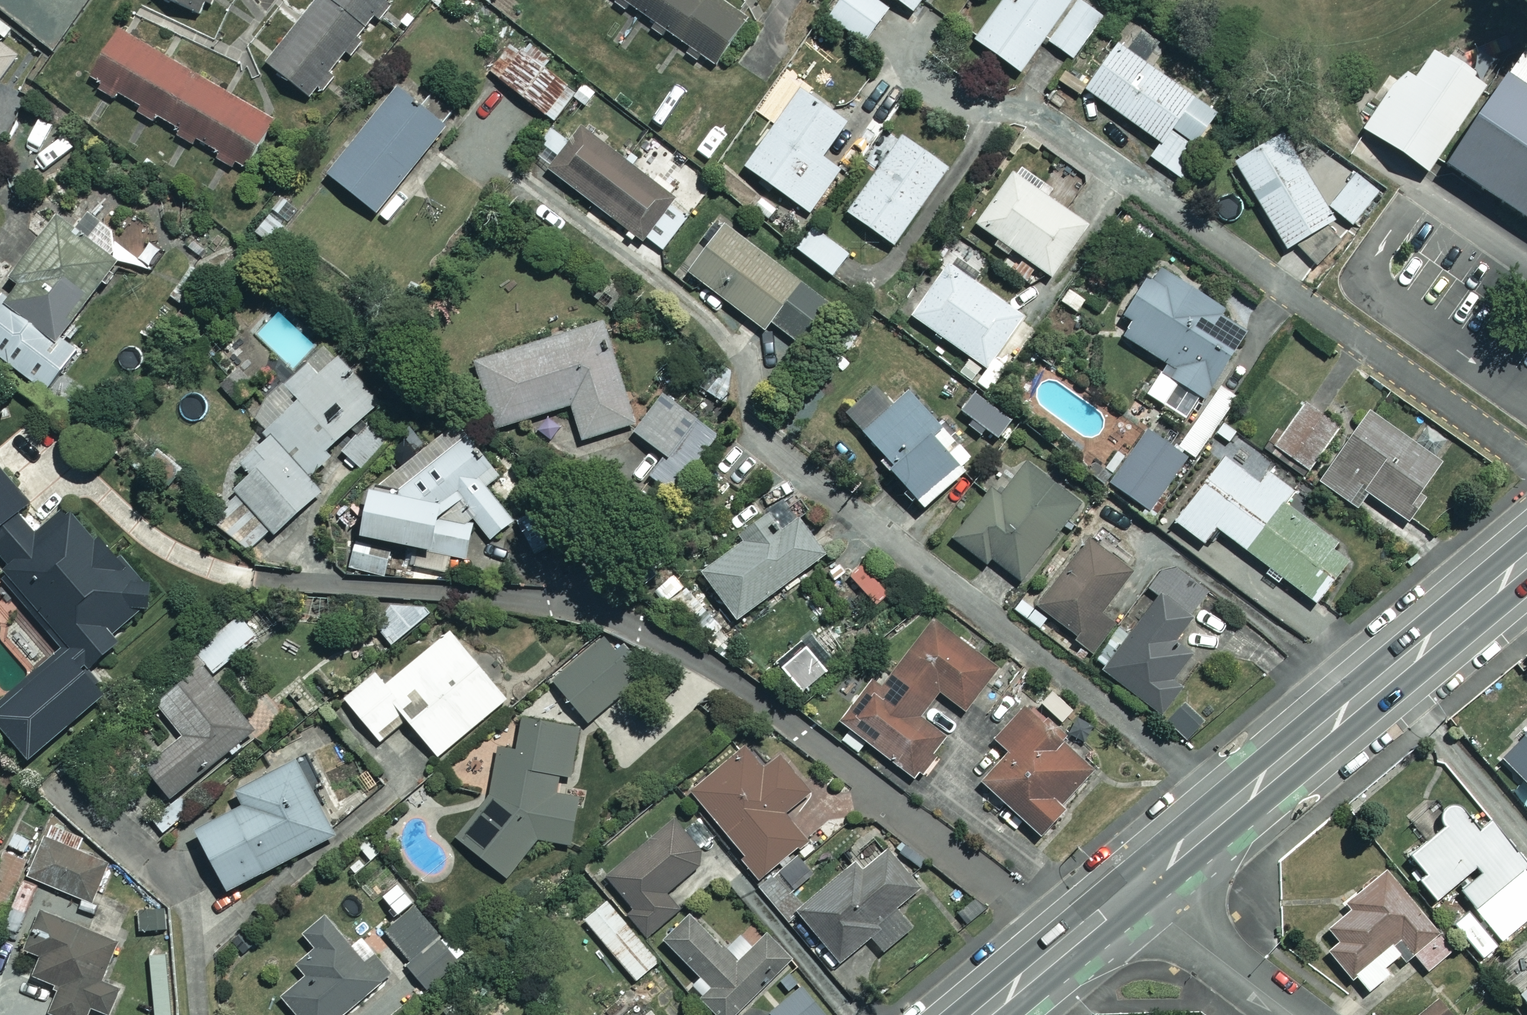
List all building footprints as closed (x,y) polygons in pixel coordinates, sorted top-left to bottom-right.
[(198,15),(205,0),(166,0),(198,15)] [(307,98),(312,91),(323,100),(339,79),(328,71),(342,54),(349,59),(365,39),(358,33),(372,16),(377,21),(392,2),(390,0),(315,0),(264,65),(307,98)] [(581,13),(590,0),(561,0),(581,13)] [(710,64),(740,22),(708,0),(617,0),(710,64)] [(872,0),(838,0),(826,18),(862,43),(885,8),(872,0)] [(911,13),(920,0),(892,0),(911,13)] [(1068,0),(1001,0),(972,43),(1018,74),(1042,39),(1068,0)] [(1042,39),(1071,59),(1100,15),(1077,0),(1068,0),(1042,39)] [(115,31),(86,81),(96,87),(93,91),(114,103),(117,99),(135,109),(132,113),(151,124),(153,120),(176,133),(172,139),(187,147),(191,142),(213,155),(210,160),(228,170),(231,165),(240,171),(270,120),(115,31)] [(509,43),(488,72),(557,123),(578,93),(509,43)] [(1176,177),(1218,118),(1115,44),(1082,90),(1158,144),(1148,157),(1176,177)] [(0,46),(0,76),(14,57),(0,46)] [(1524,49),(1446,174),(1526,224),(1526,51),(1524,49)] [(1428,53),(1371,142),(1409,166),(1432,180),(1488,90),(1428,53)] [(1228,85),(1212,70),(1196,87),(1213,102),(1228,85)] [(442,129),(392,88),(323,174),(372,214),(442,129)] [(844,125),(798,91),(759,142),(746,133),(728,157),(805,214),(836,171),(819,158),(844,125)] [(644,240),(659,251),(682,222),(665,208),(671,201),(581,128),(568,145),(547,168),(641,244),(644,240)] [(547,168),(568,145),(548,130),(529,153),(547,168)] [(1331,219),(1277,135),(1231,164),(1285,248),(1331,219)] [(944,169),(898,137),(844,214),(890,246),(944,169)] [(1013,172),(974,222),(995,238),(989,246),(1005,259),(1011,251),(1046,278),(1084,228),(1013,172)] [(1377,191),(1355,173),(1327,208),(1350,226),(1377,191)] [(54,221),(0,289),(0,360),(40,392),(72,352),(56,339),(113,267),(54,221)] [(826,310),(721,225),(685,270),(760,331),(766,323),(796,347),(826,310)] [(847,255),(811,226),(793,249),(830,277),(847,255)] [(215,276),(192,263),(170,299),(193,313),(215,276)] [(1019,318),(946,264),(908,315),(982,369),(1019,318)] [(1244,325),(1150,269),(1111,333),(1165,366),(1160,374),(1200,398),(1244,325)] [(633,424),(600,322),(471,363),(493,430),(568,406),(579,441),(633,424)] [(375,398),(322,343),(247,416),(266,436),(237,465),(248,475),(232,491),(238,498),(214,521),(250,558),(318,491),(306,477),(328,455),(323,449),(375,398)] [(230,381),(219,391),(236,410),(259,389),(224,351),(212,362),(230,381)] [(1173,390),(1156,379),(1142,400),(1159,411),(1173,390)] [(1234,397),(1217,386),(1177,447),(1193,458),(1234,397)] [(919,509),(962,472),(956,466),(965,458),(907,391),(859,433),(881,458),(877,462),(919,509)] [(713,439),(663,395),(631,430),(661,457),(645,475),(665,492),(713,439)] [(1334,427),(1305,406),(1275,447),(1304,468),(1334,427)] [(1437,459),(1362,413),(1319,484),(1355,506),(1362,494),(1402,518),(1437,459)] [(497,476),(453,424),(362,491),(353,536),(463,559),(471,520),(488,540),(510,521),(483,488),(497,476)] [(380,438),(366,425),(339,452),(354,465),(380,438)] [(1185,457),(1147,429),(1107,482),(1145,510),(1185,457)] [(1256,484),(1222,456),(1171,519),(1199,542),(1212,526),(1310,606),(1348,560),(1282,505),(1292,494),(1266,472),(1256,484)] [(1078,507),(1026,464),(995,502),(984,493),(949,536),(981,563),(986,557),(1017,582),(1078,507)] [(0,475),(0,560),(7,568),(0,574),(0,580),(59,648),(0,699),(0,735),(23,762),(101,695),(80,671),(114,642),(109,637),(150,601),(67,506),(32,535),(16,516),(27,506),(0,475)] [(823,554),(795,517),(770,536),(762,525),(697,573),(732,621),(823,554)] [(1131,573),(1090,539),(1035,605),(1090,651),(1112,625),(1098,614),(1131,573)] [(391,551),(353,542),(347,569),(384,578),(391,551)] [(720,629),(672,574),(654,590),(702,645),(720,629)] [(1189,618),(1158,594),(1099,669),(1159,715),(1180,687),(1169,679),(1186,657),(1169,644),(1189,618)] [(422,618),(404,596),(370,623),(389,646),(422,618)] [(995,674),(932,623),(878,689),(871,683),(839,722),(910,780),(942,740),(916,719),(937,694),(962,714),(995,674)] [(194,666),(206,680),(255,639),(243,625),(194,666)] [(504,700),(447,632),(385,684),(375,672),(341,699),(377,743),(403,721),(434,758),(504,700)] [(644,675),(610,632),(549,679),(583,723),(644,675)] [(206,680),(194,666),(151,703),(180,737),(142,769),(167,799),(248,729),(206,680)] [(1093,770),(1019,707),(991,740),(1005,753),(978,785),(1037,835),(1093,770)] [(586,730),(528,718),(521,752),(504,749),(492,807),(464,843),(511,880),(542,840),(574,847),(584,800),(560,796),(564,777),(576,779),(586,730)] [(1500,755),(1526,784),(1526,731),(1500,755)] [(812,775),(784,741),(759,763),(746,748),(691,795),(760,877),(804,840),(781,812),(804,793),(798,786),(812,775)] [(330,836),(291,762),(231,793),(238,806),(190,832),(221,893),(330,836)] [(1457,891),(1476,912),(1453,931),(1476,959),(1526,916),(1526,879),(1520,870),(1526,864),(1526,862),(1490,819),(1474,833),(1450,804),(1434,817),(1441,826),(1405,856),(1421,875),(1414,880),(1437,908),(1457,891)] [(672,820),(604,874),(630,907),(620,915),(639,939),(675,910),(662,893),(704,860),(672,820)] [(89,901),(105,862),(76,850),(81,837),(50,824),(29,876),(89,901)] [(915,887),(881,849),(858,871),(850,862),(793,914),(838,964),(868,937),(881,951),(910,925),(894,907),(915,887)] [(1450,947),(1384,872),(1348,903),(1351,907),(1324,931),(1335,944),(1324,953),(1345,977),(1350,973),(1367,992),(1411,953),(1425,969),(1450,947)] [(395,918),(415,902),(398,881),(378,896),(395,918)] [(654,965),(605,902),(583,918),(632,981),(654,965)] [(159,906),(134,909),(137,934),(162,931),(159,906)] [(40,908),(23,947),(39,954),(31,973),(60,986),(49,1012),(56,1014),(84,1014),(88,1005),(106,1013),(118,986),(98,977),(114,940),(40,908)] [(458,966),(415,909),(383,932),(427,990),(458,966)] [(691,916),(663,941),(707,989),(696,999),(712,1014),(731,1014),(788,963),(763,935),(733,963),(691,916)] [(324,918),(301,937),(313,951),(294,967),(304,978),(279,999),(292,1014),(341,1014),(388,976),(370,955),(361,963),(324,918)] [(799,988),(767,1014),(768,1014),(821,1014),(799,988)] [(1517,997),(1526,1009),(1526,988),(1517,997)] [(1437,1000),(1419,1014),(1450,1014),(1437,1000)]
